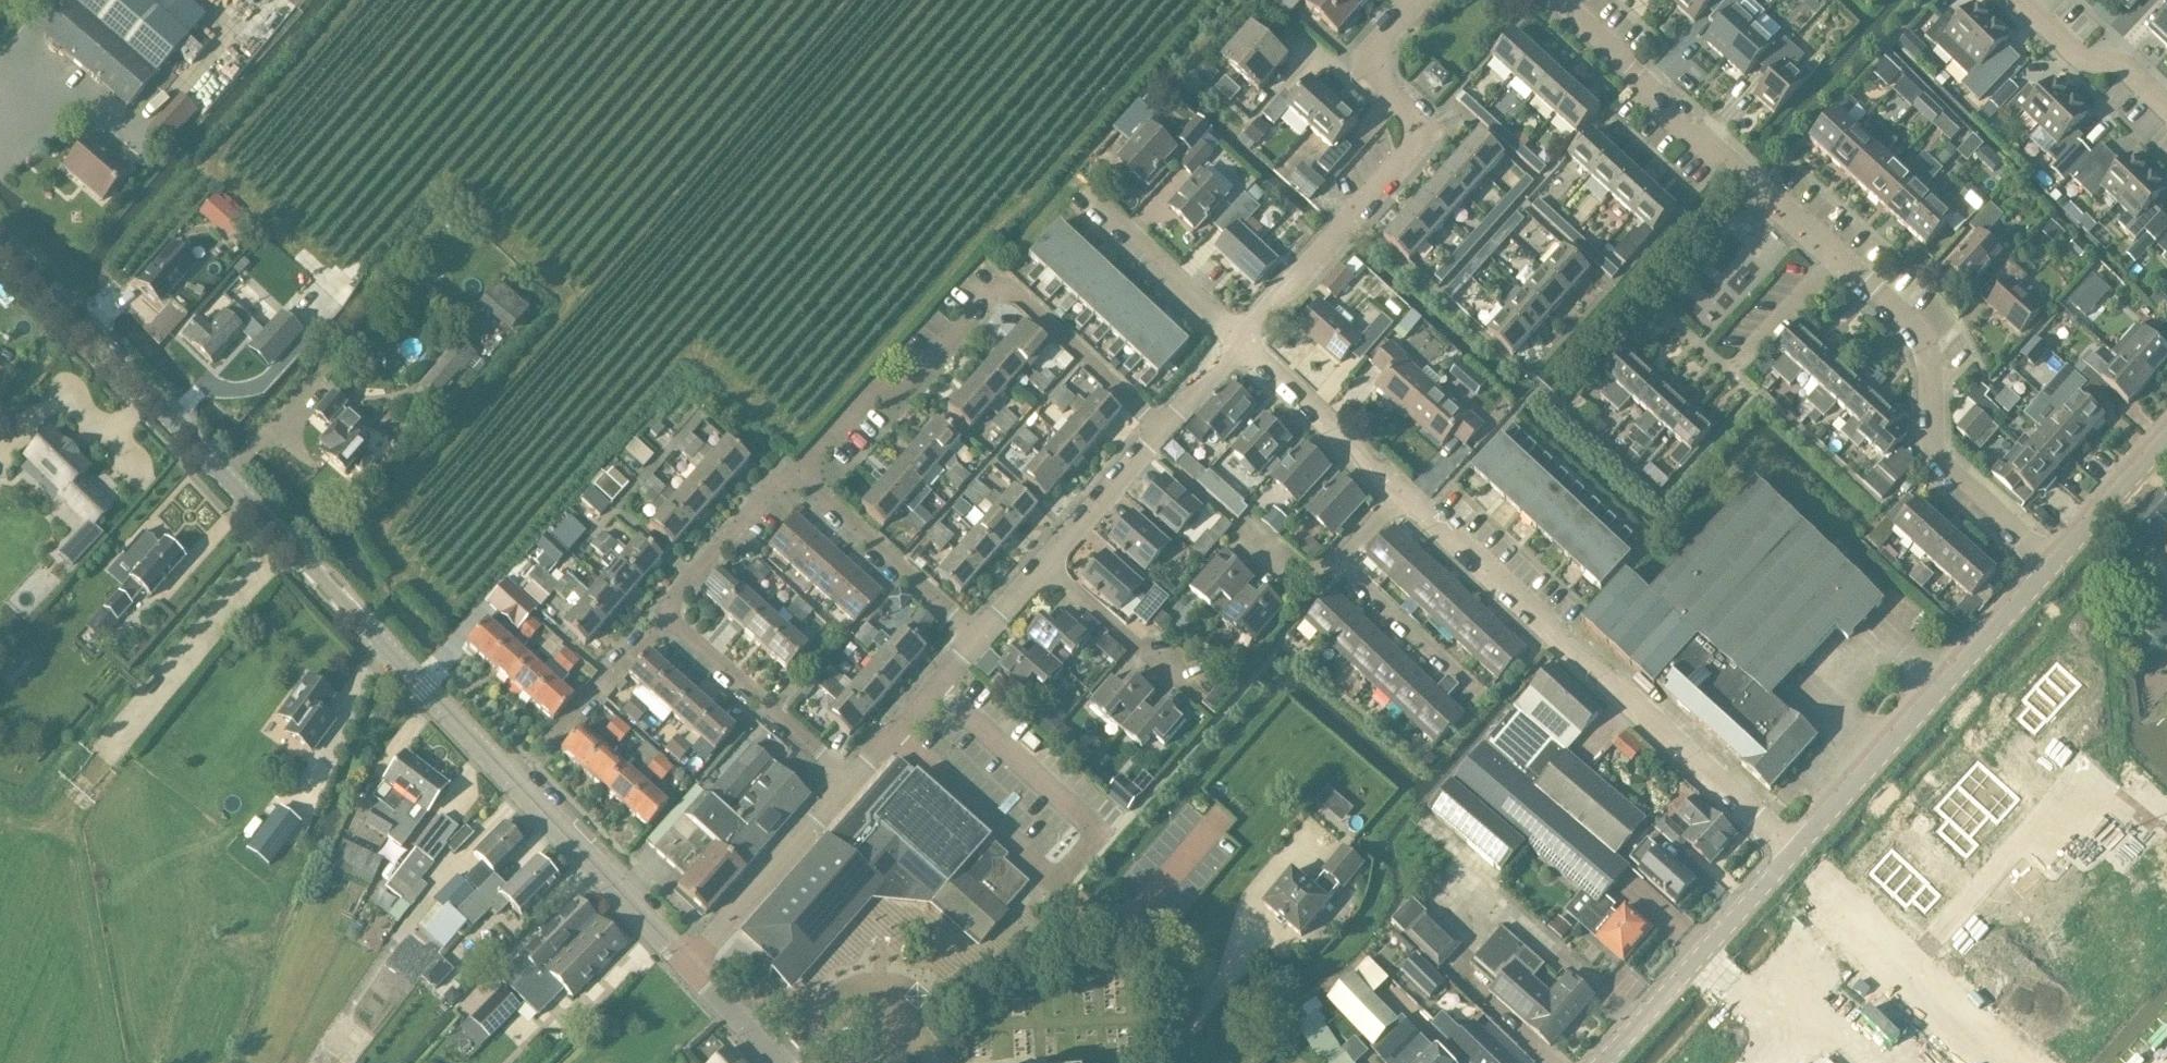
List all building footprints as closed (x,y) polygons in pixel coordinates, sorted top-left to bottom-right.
[(156,76),(188,39),(144,0),(78,0),(45,37),(127,109),(156,76)] [(1304,0),(1272,0),(1289,16),(1304,0)] [(1360,11),(1348,0),(1311,0),(1307,5),(1340,34),(1360,11)] [(1360,11),(1370,0),(1348,0),(1360,11)] [(1731,0),(1680,0),(1676,5),(1696,23),(1714,3),(1722,10),(1731,0)] [(1706,41),(1727,59),(1758,26),(1756,25),(1765,15),(1749,0),(1731,0),(1722,10),(1721,9),(1710,21),(1718,28),(1706,41)] [(2126,9),(2135,0),(2117,0),(2126,9)] [(1946,16),(1927,36),(1937,46),(1954,62),(1964,52),(1994,20),(1977,3),(1956,26),(1946,16)] [(2152,33),(2166,47),(2166,17),(2152,33)] [(1964,52),(1954,62),(1970,78),(1962,86),(1980,102),(2011,70),(1995,54),(2004,45),(2011,37),(1994,20),(1964,52)] [(1768,70),(1791,45),(1780,35),(1774,41),(1758,26),(1727,59),(1746,77),(1764,57),(1772,64),(1767,70),(1768,70)] [(1242,76),(1273,41),(1271,39),(1269,42),(1253,28),(1224,60),(1242,76)] [(1515,78),(1538,53),(1517,34),(1494,59),(1515,78)] [(1911,34),(1901,45),(1909,53),(1920,42),(1911,34)] [(1273,41),(1242,76),(1260,92),(1289,60),(1273,46),(1276,43),(1273,41)] [(1775,76),(1757,96),(1776,114),(1807,81),(1794,69),(1805,57),(1791,45),(1768,70),(1775,76)] [(1559,72),(1538,53),(1515,78),(1536,97),(1559,72)] [(1898,71),(1886,59),(1874,71),(1887,83),(1898,71)] [(1212,66),(1202,77),(1212,86),(1222,75),(1212,66)] [(1450,78),(1438,67),(1430,76),(1442,86),(1450,78)] [(1559,72),(1536,97),(1557,116),(1580,91),(1559,72)] [(1944,73),(1936,81),(1942,87),(1950,79),(1944,73)] [(1224,96),(1234,85),(1226,78),(1216,89),(1224,96)] [(1906,79),(1894,91),(1904,100),(1915,88),(1906,79)] [(2024,92),(2004,113),(2014,122),(2025,111),(2042,128),(2072,96),(2055,79),(2039,96),(2029,86),(2029,87),(2024,92)] [(1312,130),(1336,102),(1314,82),(1298,100),(1287,90),(1265,115),(1276,125),(1290,110),(1312,130)] [(2010,82),(1996,97),(2004,105),(2018,91),(2010,82)] [(1241,91),(1234,85),(1224,96),(1231,103),(1241,91)] [(1601,110),(1580,91),(1557,116),(1578,135),(1601,110)] [(2072,96),(2042,128),(2058,143),(2048,154),(2058,164),(2077,145),(2068,135),(2089,113),(2072,96)] [(180,97),(148,133),(164,147),(197,111),(181,97),(180,97)] [(1468,97),(1462,104),(1478,118),(1485,111),(1468,97)] [(1832,158),(1858,130),(1847,120),(1859,107),(1850,99),(1812,140),(1832,158)] [(1336,102),(1312,130),(1333,150),(1320,164),(1330,173),(1352,149),(1342,140),(1359,122),(1336,102)] [(1935,105),(1924,117),(1932,126),(1944,114),(1935,105)] [(1478,118),(1483,123),(1499,138),(1506,130),(1485,111),(1478,118)] [(1212,131),(1198,119),(1179,140),(1192,152),(1212,131)] [(1259,145),(1271,132),(1259,122),(1248,135),(1259,145)] [(1951,124),(1942,134),(1951,142),(1960,132),(1951,124)] [(1145,183),(1176,149),(1151,126),(1120,159),(1145,183)] [(1851,176),(1889,135),(1880,126),(1868,139),(1858,130),(1832,158),(1851,176)] [(1527,150),(1506,130),(1499,138),(1520,157),(1527,150)] [(1570,157),(1592,176),(1614,151),(1593,132),(1570,157)] [(1462,155),(1487,177),(1506,156),(1481,133),(1462,155)] [(1870,193),(1897,164),(1887,155),(1898,143),(1889,135),(1851,176),(1870,193)] [(102,202),(129,171),(91,137),(64,168),(102,202)] [(1193,176),(1214,154),(1203,143),(1182,166),(1193,176)] [(1547,168),(1527,150),(1520,157),(1540,176),(1547,168)] [(1614,151),(1592,176),(1613,195),(1635,170),(1614,151)] [(1890,211),(1935,162),(1926,154),(1908,174),(1897,164),(1870,193),(1890,211)] [(1468,199),(1487,177),(1462,155),(1443,176),(1468,199)] [(2119,203),(2150,172),(2132,155),(2111,177),(2092,159),(2073,179),(2093,198),(2103,188),(2119,203)] [(1996,156),(1986,166),(1994,173),(2003,163),(1996,156)] [(1909,229),(1935,200),(1925,191),(1944,170),(1935,162),(1890,211),(1909,229)] [(1327,184),(1326,183),(1305,165),(1290,182),(1312,202),(1327,184)] [(1613,195),(1634,214),(1657,190),(1635,170),(1613,195)] [(2130,213),(2120,224),(2136,240),(2151,225),(2141,216),(2166,189),(2150,172),(2119,203),(2130,213)] [(1196,230),(1227,197),(1202,173),(1171,207),(1196,230)] [(1443,176),(1424,197),(1449,220),(1468,199),(1443,176)] [(1509,197),(1517,204),(1535,184),(1527,176),(1509,197)] [(1136,188),(1126,199),(1135,208),(1145,197),(1136,188)] [(1637,230),(1634,234),(1615,254),(1627,265),(1678,209),(1657,190),(1634,214),(1647,226),(1640,233),(1637,230)] [(1935,200),(1909,229),(1929,247),(1958,215),(1968,224),(1983,207),(1966,191),(1948,211),(1935,200)] [(2056,191),(2051,196),(2057,202),(2062,197),(2056,191)] [(1263,229),(1252,219),(1261,210),(1246,196),(1216,227),(1228,238),(1217,250),(1256,286),(1278,262),(1254,239),(1263,229)] [(1430,241),(1449,220),(1424,197),(1405,218),(1430,241)] [(1497,225),(1517,204),(1509,197),(1489,218),(1497,225)] [(213,199),(202,211),(228,234),(229,234),(239,223),(213,199)] [(1532,208),(1549,223),(1556,215),(1542,202),(1539,200),(1532,208)] [(1979,235),(1950,268),(1971,288),(2003,254),(1985,238),(2004,217),(1992,205),(1971,228),(1979,235)] [(1518,214),(1503,230),(1511,237),(1525,221),(1518,214)] [(1571,241),(1577,234),(1556,215),(1549,223),(1571,241)] [(2064,234),(2070,229),(2057,216),(2052,222),(2064,234)] [(2086,216),(2078,224),(2088,235),(2096,227),(2086,216)] [(1385,239),(1411,262),(1430,241),(1405,218),(1385,239)] [(1478,246),(1497,225),(1489,218),(1470,239),(1478,246)] [(2052,222),(2041,232),(2055,246),(2066,236),(2064,234),(2052,222)] [(1034,285),(1046,273),(1076,241),(1059,225),(1030,256),(1038,266),(1027,279),(1034,285)] [(1492,258),(1511,237),(1503,230),(1484,251),(1492,258)] [(1571,241),(1592,260),(1599,253),(1577,234),(1571,241)] [(2145,237),(2136,247),(2144,255),(2153,245),(2152,243),(2145,237)] [(2158,247),(2166,255),(2166,238),(2158,247)] [(1459,267),(1478,246),(1470,239),(1451,260),(1459,267)] [(1050,300),(1061,288),(1091,255),(1076,241),(1046,273),(1055,281),(1043,294),(1050,300)] [(160,303),(194,265),(174,247),(164,258),(140,284),(160,303)] [(1566,249),(1547,270),(1571,292),(1590,271),(1566,249)] [(1484,251),(1465,272),(1473,279),(1492,258),(1484,251)] [(1596,264),(1613,279),(1620,272),(1599,253),(1592,260),(1596,264)] [(1067,315),(1078,303),(1108,271),(1091,255),(1061,288),(1070,296),(1059,308),(1067,315)] [(1459,267),(1451,260),(1435,278),(1443,285),(1459,267)] [(1512,270),(1518,282),(1534,274),(1528,262),(1512,270)] [(1990,284),(1979,296),(1989,305),(2021,333),(2042,310),(2018,288),(2028,278),(2010,262),(1990,284)] [(1336,298),(1354,279),(1342,267),(1324,286),(1336,298)] [(1552,313),(1571,292),(1547,270),(1528,291),(1552,313)] [(1082,330),(1093,317),(1123,285),(1108,271),(1078,303),(1086,311),(1075,323),(1082,330)] [(1473,279),(1465,272),(1446,294),(1453,301),(1473,279)] [(2086,316),(2109,291),(2093,276),(2070,302),(2086,316)] [(530,310),(499,284),(479,308),(510,334),(530,310)] [(1109,332),(1139,300),(1123,285),(1093,317),(1102,326),(1091,338),(1098,345),(1109,332)] [(1528,291),(1508,312),(1533,334),(1552,313),(1528,291)] [(1114,359),(1125,347),(1155,315),(1139,300),(1109,332),(1118,340),(1106,353),(1114,359)] [(1362,339),(1349,328),(1354,322),(1346,315),(1340,321),(1320,303),(1300,327),(1341,363),(1350,353),(1361,363),(1394,325),(1383,315),(1362,339)] [(212,365),(252,322),(233,304),(206,333),(197,324),(183,338),(212,365)] [(1412,312),(1395,332),(1404,341),(1422,320),(1412,312)] [(1533,334),(1508,312),(1489,333),(1514,355),(1533,334)] [(1130,374),(1141,362),(1171,329),(1155,315),(1125,347),(1134,355),(1123,368),(1130,374)] [(282,316),(256,344),(273,360),(299,332),(282,316)] [(1774,370),(1783,378),(1815,342),(1805,334),(1810,329),(1802,321),(1778,347),(1787,355),(1774,370)] [(2166,361),(2166,350),(2139,325),(2113,354),(2120,361),(2146,384),(2166,361)] [(1026,367),(1025,368),(1029,372),(1049,349),(1047,348),(1029,332),(1022,326),(1004,347),(1026,367)] [(1034,326),(1029,332),(1047,348),(1052,342),(1034,326)] [(1150,370),(1138,382),(1146,389),(1187,344),(1171,329),(1141,362),(1150,370)] [(2036,339),(2020,355),(2028,362),(2035,369),(2050,352),(2043,345),(2036,339)] [(460,341),(413,394),(428,408),(460,372),(461,373),(477,356),(460,341)] [(1813,380),(1836,353),(1829,346),(1824,351),(1815,342),(1783,378),(1792,386),(1804,372),(1813,380)] [(1391,345),(1373,366),(1387,377),(1378,388),(1411,416),(1434,389),(1442,381),(1428,369),(1420,377),(1402,361),(1406,357),(1391,345)] [(1007,388),(1025,368),(1026,367),(1004,347),(985,368),(1007,388)] [(1603,396),(1611,404),(1643,369),(1634,360),(1638,355),(1630,347),(1606,374),(1615,383),(1603,396)] [(1065,371),(1073,362),(1064,353),(1055,363),(1065,371)] [(1844,359),(1836,353),(1813,380),(1821,387),(1808,401),(1815,407),(1817,409),(1849,373),(1839,364),(1844,359)] [(2080,377),(2101,397),(2110,387),(2129,404),(2146,384),(2120,361),(2112,370),(2092,353),(2084,362),(2089,367),(2080,377)] [(2068,367),(2042,397),(2061,414),(2087,438),(2105,418),(2093,406),(2101,397),(2080,377),(2074,373),(2068,367)] [(985,368),(966,390),(988,410),(1007,388),(985,368)] [(1640,406),(1665,379),(1658,372),(1653,377),(1643,369),(1611,404),(1620,412),(1632,399),(1640,406)] [(1036,375),(1035,377),(1048,388),(1055,381),(1044,372),(1039,377),(1036,375)] [(1867,372),(1863,377),(1871,384),(1875,379),(1867,372)] [(1838,403),(1846,411),(1871,384),(1863,377),(1858,382),(1849,373),(1817,409),(1808,418),(1815,424),(1823,415),(1826,417),(1838,403)] [(1767,392),(1776,383),(1770,376),(1760,386),(1767,392)] [(1048,388),(1035,377),(1029,384),(1042,395),(1048,388)] [(1645,435),(1646,435),(1678,400),(1669,392),(1673,387),(1665,379),(1640,406),(1649,414),(1637,427),(1645,435)] [(1851,441),(1883,405),(1874,396),(1878,391),(1871,384),(1846,411),(1855,419),(1842,432),(1851,441)] [(1256,408),(1231,385),(1188,429),(1201,441),(1212,429),(1225,441),(1256,408)] [(1434,389),(1411,416),(1444,445),(1453,435),(1466,446),(1484,425),(1470,413),(1467,417),(1434,389)] [(1998,401),(2002,396),(1994,389),(1989,393),(1998,401)] [(969,431),(988,410),(966,390),(947,411),(951,414),(965,428),(969,431)] [(1061,390),(1055,397),(1068,409),(1068,408),(1074,402),(1061,390)] [(2002,396),(2014,407),(2020,401),(2008,390),(2002,396)] [(333,394),(316,414),(329,425),(335,430),(320,447),(324,450),(322,453),(345,474),(353,466),(362,474),(372,463),(362,454),(365,451),(350,437),(360,426),(342,410),(346,406),(333,394)] [(1783,395),(1777,401),(1786,409),(1792,403),(1783,395)] [(1077,398),(1074,402),(1068,408),(1078,417),(1101,437),(1120,415),(1097,396),(1087,407),(1077,398)] [(2009,414),(2014,407),(2002,396),(1998,401),(1996,403),(2009,414)] [(1068,409),(1055,397),(1049,404),(1062,416),(1068,409)] [(1588,403),(1582,397),(1573,407),(1580,413),(1588,403)] [(1678,400),(1646,435),(1655,443),(1666,431),(1675,438),(1699,411),(1692,404),(1688,409),(1678,400)] [(1984,400),(1976,408),(1977,409),(1988,419),(1989,419),(1996,411),(1984,400)] [(1808,401),(1802,408),(1809,414),(1815,407),(1808,401)] [(1887,459),(1897,448),(1907,438),(1895,427),(1905,416),(1897,409),(1893,414),(1883,405),(1851,441),(1860,449),(1867,442),(1887,459)] [(2087,438),(2061,414),(2052,423),(2033,405),(2024,415),(2044,433),(2043,433),(2070,457),(2087,438)] [(1977,409),(1958,430),(1969,440),(1974,444),(1993,423),(1989,419),(1988,419),(1977,409)] [(998,417),(1012,430),(1019,422),(1004,410),(998,417)] [(1683,446),(1671,459),(1680,467),(1713,432),(1703,423),(1707,418),(1699,411),(1675,438),(1683,446)] [(937,422),(918,444),(940,464),(949,472),(963,484),(969,477),(956,466),(954,458),(949,454),(960,442),(956,438),(965,428),(951,414),(941,425),(937,422)] [(1005,437),(1012,430),(998,417),(991,425),(1005,437)] [(1078,417),(1059,439),(1082,459),(1101,437),(1078,417)] [(1266,418),(1235,450),(1246,461),(1241,467),(1251,477),(1256,471),(1260,474),(1266,469),(1276,458),(1291,442),(1266,418)] [(1594,428),(1602,435),(1608,429),(1600,422),(1594,428)] [(658,425),(650,432),(657,439),(664,431),(658,425)] [(1490,485),(1520,452),(1511,443),(1521,432),(1514,426),(1474,470),(1490,485)] [(1637,427),(1631,434),(1640,442),(1646,435),(1645,435),(1637,427)] [(1024,431),(1018,438),(1032,451),(1038,443),(1024,431)] [(51,433),(27,458),(63,494),(61,496),(92,527),(110,508),(79,479),(88,469),(76,457),(77,456),(66,444),(64,446),(51,433)] [(2026,438),(2019,446),(2026,452),(2025,453),(2052,477),(2059,469),(2063,473),(2072,463),(2068,459),(2070,457),(2043,433),(2033,445),(2026,438)] [(693,437),(686,445),(696,455),(704,447),(693,437)] [(1032,451),(1018,438),(1011,445),(1025,458),(1032,451)] [(1064,479),(1082,459),(1059,439),(1041,460),(1064,479)] [(654,457),(635,441),(624,453),(643,469),(654,457)] [(726,441),(707,462),(730,483),(749,461),(726,441)] [(1490,485),(1506,500),(1536,467),(1527,458),(1537,447),(1531,441),(1520,452),(1490,485)] [(922,485),(940,464),(918,444),(899,465),(922,485)] [(689,463),(696,455),(686,445),(678,454),(689,463)] [(1300,503),(1331,469),(1306,446),(1275,479),(1300,503)] [(2025,453),(2026,452),(2019,446),(1989,479),(2022,509),(2025,506),(2033,496),(2034,496),(2041,489),(2046,493),(2057,481),(2052,477),(2025,453)] [(1636,466),(1642,460),(1632,451),(1626,457),(1636,466)] [(1506,500),(1522,514),(1552,481),(1543,473),(1554,461),(1547,455),(1536,467),(1506,500)] [(1207,473),(1187,456),(1178,467),(1197,484),(1207,473)] [(1044,502),(1064,479),(1041,460),(1021,482),(1044,502)] [(706,464),(687,484),(710,504),(730,483),(707,462),(706,464)] [(1882,464),(1865,484),(1883,500),(1900,480),(1882,464)] [(911,497),(922,485),(899,465),(880,487),(902,507),(903,507),(913,516),(925,527),(932,521),(919,509),(921,506),(911,497)] [(1522,514),(1538,529),(1568,496),(1559,488),(1569,476),(1562,470),(1552,481),(1522,514)] [(1663,489),(1672,480),(1661,470),(1653,479),(1663,489)] [(1242,505),(1244,503),(1209,471),(1207,473),(1197,484),(1233,515),(1242,505)] [(949,472),(943,479),(957,491),(963,484),(949,472)] [(622,492),(604,475),(593,487),(612,504),(622,492)] [(645,485),(660,498),(666,491),(651,478),(645,485)] [(1179,535),(1202,509),(1168,479),(1145,505),(1179,535)] [(1335,535),(1366,502),(1341,479),(1310,512),(1335,535)] [(1909,482),(1902,490),(1907,494),(1914,487),(1909,482)] [(977,483),(971,490),(985,503),(992,496),(977,483)] [(1772,792),(1805,754),(1817,741),(1771,701),(1837,632),(1849,642),(1885,605),(1758,483),(1650,596),(1627,575),(1584,622),(1656,687),(1657,685),(1745,764),(1743,766),(1772,792)] [(687,484),(669,506),(692,526),(710,504),(687,484)] [(660,498),(645,485),(638,492),(653,506),(660,498)] [(1538,529),(1553,544),(1584,511),(1575,502),(1585,491),(1578,485),(1568,496),(1538,529)] [(883,529),(902,507),(880,487),(860,509),(883,529)] [(610,506),(592,490),(581,501),(600,518),(610,506)] [(985,503),(971,490),(964,497),(979,511),(985,503)] [(1013,491),(994,512),(1017,532),(1036,511),(1013,491)] [(2156,494),(2127,524),(2166,562),(2166,505),(2156,494)] [(1888,520),(1869,541),(1881,551),(1898,532),(1915,547),(1938,521),(1918,503),(1917,504),(1909,497),(1888,520)] [(660,516),(649,528),(672,548),(692,526),(669,506),(660,498),(653,506),(651,508),(660,516)] [(1553,544),(1569,558),(1600,525),(1591,517),(1601,506),(1594,500),(1584,511),(1553,544)] [(1238,520),(1247,509),(1242,505),(1233,515),(1238,520)] [(998,553),(1017,532),(994,512),(976,534),(998,553)] [(1263,522),(1278,536),(1287,526),(1272,512),(1263,522)] [(1569,558),(1585,573),(1615,540),(1607,532),(1617,521),(1610,514),(1600,525),(1569,558)] [(1146,572),(1170,545),(1136,515),(1112,542),(1146,572)] [(906,523),(919,535),(925,527),(913,516),(906,523)] [(570,517),(559,530),(575,545),(576,545),(587,533),(570,517)] [(769,547),(790,566),(817,537),(796,517),(769,547)] [(1224,519),(1211,534),(1220,542),(1233,528),(1224,519)] [(1934,565),(1958,539),(1938,521),(1915,547),(1934,565)] [(941,527),(934,534),(947,546),(954,538),(941,527)] [(1368,558),(1390,578),(1419,548),(1396,527),(1368,558)] [(1622,547),(1633,535),(1625,529),(1615,540),(1585,573),(1602,589),(1633,556),(1622,547)] [(119,622),(117,621),(132,604),(128,601),(140,588),(151,598),(185,561),(164,542),(161,546),(145,532),(122,557),(129,563),(127,566),(136,574),(104,609),(103,608),(86,628),(101,642),(119,622)] [(596,541),(610,554),(617,547),(603,534),(596,541)] [(947,546),(934,534),(928,541),(941,553),(947,546)] [(976,534),(957,555),(979,575),(998,553),(976,534)] [(543,554),(535,564),(548,576),(557,566),(568,554),(548,537),(537,548),(543,554)] [(790,566),(811,586),(838,556),(817,537),(790,566)] [(1954,582),(1977,556),(1958,539),(1934,565),(1954,582)] [(617,547),(610,554),(619,562),(642,582),(661,560),(638,540),(627,553),(618,545),(617,547)] [(610,554),(596,541),(590,549),(604,561),(610,554)] [(1301,549),(1312,560),(1319,552),(1308,541),(1301,549)] [(1390,578),(1412,599),(1441,568),(1419,548),(1390,578)] [(1213,565),(1192,589),(1224,618),(1249,589),(1256,581),(1235,563),(1237,561),(1225,551),(1213,565)] [(610,572),(600,583),(623,603),(642,582),(619,562),(610,554),(604,561),(601,564),(610,572)] [(960,596),(979,575),(957,555),(938,576),(960,596)] [(1119,611),(1142,585),(1108,555),(1085,581),(1119,611)] [(833,605),(859,575),(838,556),(811,586),(833,605)] [(1970,597),(1953,617),(1964,626),(1983,605),(1974,598),(1997,573),(1977,556),(1954,582),(1970,597)] [(754,562),(742,575),(750,582),(762,568),(754,562)] [(1917,584),(1929,571),(1923,565),(1911,578),(1917,584)] [(538,568),(528,579),(549,598),(554,593),(552,591),(557,585),(538,568)] [(762,568),(750,582),(757,588),(769,575),(762,568)] [(1435,620),(1463,589),(1441,568),(1412,599),(1435,620)] [(1923,589),(1935,576),(1929,571),(1917,584),(1923,589)] [(720,573),(700,595),(721,614),(741,591),(750,582),(742,575),(734,585),(720,573)] [(565,577),(559,584),(573,596),(580,587),(566,575),(565,577)] [(859,575),(833,605),(854,624),(881,594),(859,575)] [(1162,588),(1172,597),(1178,589),(1168,581),(1162,588)] [(506,582),(486,605),(498,615),(517,631),(529,617),(530,616),(536,609),(506,582)] [(580,587),(573,596),(581,605),(604,625),(623,603),(600,583),(589,595),(580,587)] [(566,604),(573,596),(559,584),(557,585),(552,591),(554,593),(566,604)] [(2166,636),(2166,584),(2132,621),(2158,645),(2166,636)] [(1157,588),(1134,616),(1147,627),(1171,600),(1157,588)] [(912,601),(899,589),(888,602),(901,613),(912,601)] [(1249,589),(1224,618),(1243,635),(1245,633),(1256,643),(1262,636),(1265,633),(1286,609),(1266,591),(1260,599),(1249,589)] [(1435,620),(1457,640),(1485,610),(1463,589),(1435,620)] [(741,591),(721,614),(743,634),(763,611),(741,591)] [(1307,621),(1329,642),(1357,612),(1335,591),(1307,621)] [(793,620),(805,606),(798,599),(785,613),(793,620)] [(604,625),(581,605),(562,626),(585,646),(604,625)] [(813,613),(805,606),(793,620),(800,627),(813,613)] [(1479,661),(1508,630),(1485,610),(1457,640),(1479,661)] [(763,611),(743,634),(765,653),(785,630),(763,611)] [(1172,620),(1162,612),(1155,620),(1164,629),(1172,620)] [(1379,632),(1357,612),(1329,642),(1351,663),(1379,632)] [(884,654),(906,673),(924,653),(914,644),(931,624),(920,614),(903,633),(902,633),(893,644),(881,634),(877,638),(866,627),(861,633),(874,645),(873,645),(883,654),(884,654)] [(508,641),(488,663),(510,683),(530,661),(521,653),(542,629),(529,617),(517,631),(515,633),(516,633),(508,641)] [(1027,638),(1039,648),(1040,647),(1052,659),(1061,649),(1073,659),(1098,631),(1084,619),(1077,626),(1067,617),(1056,629),(1044,618),(1027,638)] [(487,622),(467,645),(468,645),(488,663),(508,641),(516,633),(515,633),(509,627),(508,626),(501,635),(487,622)] [(785,630),(765,653),(787,672),(807,650),(785,630)] [(1508,630),(1479,661),(1501,682),(1530,651),(1508,630)] [(1372,683),(1401,653),(1379,632),(1351,663),(1372,683)] [(866,653),(873,645),(874,645),(861,633),(853,642),(866,653)] [(1098,648),(1117,665),(1127,654),(1107,637),(1098,648)] [(1040,647),(1039,648),(1029,659),(1018,649),(999,669),(1024,691),(1034,679),(1046,690),(1065,670),(1052,659),(1040,647)] [(558,657),(552,663),(560,670),(572,656),(565,649),(558,657)] [(29,660),(20,651),(9,664),(18,672),(29,660)] [(1423,673),(1401,653),(1372,683),(1394,704),(1423,673)] [(884,654),(883,654),(865,675),(887,694),(906,673),(884,654)] [(648,655),(628,677),(641,688),(632,698),(634,700),(641,707),(650,696),(669,674),(648,655)] [(572,656),(560,670),(566,676),(572,669),(579,662),(572,656)] [(530,661),(510,683),(532,702),(551,680),(560,670),(552,663),(550,662),(541,671),(530,661)] [(2029,706),(2018,718),(2035,734),(2047,722),(2048,722),(2081,685),(2057,663),(2046,675),(2045,675),(2034,687),(2035,687),(2023,700),(2029,706)] [(1515,708),(1513,710),(1563,753),(1565,755),(1568,752),(1582,735),(1604,711),(1585,693),(1555,666),(1533,690),(1515,708)] [(836,688),(836,687),(842,680),(829,669),(823,676),(836,688)] [(551,680),(532,702),(553,721),(573,699),(561,689),(570,679),(566,676),(560,670),(551,680)] [(1440,689),(1423,673),(1394,704),(1416,724),(1456,682),(1451,678),(1440,689)] [(671,715),(691,693),(669,674),(650,696),(671,715)] [(867,716),(887,694),(865,675),(846,696),(845,697),(867,716)] [(846,696),(836,687),(836,688),(823,676),(815,685),(838,705),(826,718),(848,738),(867,716),(845,697),(846,696)] [(1113,680),(1092,704),(1112,722),(1112,721),(1122,730),(1133,719),(1134,719),(1144,708),(1155,695),(1135,678),(1124,690),(1113,680)] [(307,679),(279,717),(292,726),(286,733),(313,753),(334,724),(322,715),(334,699),(307,679)] [(1449,698),(1460,687),(1460,686),(1456,682),(1416,724),(1438,745),(1467,715),(1449,698)] [(671,715),(693,734),(712,712),(691,693),(671,715)] [(623,713),(630,720),(641,707),(634,700),(623,713)] [(1133,719),(1122,730),(1142,749),(1154,736),(1165,746),(1186,723),(1166,705),(1155,717),(1144,708),(1134,719),(1133,719)] [(649,713),(641,707),(630,720),(637,726),(649,713)] [(1513,710),(1485,744),(1535,787),(1563,753),(1513,710)] [(734,731),(712,712),(693,734),(714,753),(734,731)] [(1051,737),(1062,725),(1049,713),(1038,726),(1051,737)] [(617,719),(606,732),(612,738),(624,726),(617,719)] [(624,726),(612,738),(620,745),(631,732),(624,726)] [(1064,728),(1054,739),(1065,750),(1076,738),(1064,728)] [(581,730),(562,752),(583,771),(603,749),(612,738),(606,732),(605,732),(595,743),(581,730)] [(1626,733),(1614,747),(1631,761),(1643,748),(1626,733)] [(1041,746),(1030,736),(1023,743),(1035,754),(1041,746)] [(665,751),(672,757),(684,743),(677,737),(665,751)] [(603,749),(583,771),(605,790),(624,769),(611,757),(621,746),(620,745),(612,738),(603,749)] [(1483,742),(1452,779),(1524,842),(1583,892),(1567,912),(1581,924),(1623,960),(1651,928),(1625,906),(1617,915),(1610,909),(1611,902),(1603,895),(1628,866),(1615,854),(1645,819),(1568,752),(1565,755),(1563,753),(1535,787),(1485,744),(1483,742)] [(684,743),(672,757),(679,764),(691,750),(684,743)] [(700,791),(764,849),(809,798),(776,768),(775,769),(770,764),(771,763),(752,746),(714,789),(707,783),(700,791)] [(307,766),(304,764),(310,754),(299,747),(290,760),(279,753),(271,765),(296,782),(307,766)] [(1432,752),(1423,762),(1430,768),(1439,758),(1432,752)] [(387,823),(427,770),(405,754),(384,782),(394,789),(376,812),(374,810),(363,824),(384,840),(394,828),(387,823)] [(652,765),(647,771),(654,777),(666,764),(659,757),(652,765)] [(828,838),(743,934),(777,964),(770,973),(771,974),(778,965),(796,981),(871,897),(889,899),(889,901),(915,903),(916,902),(922,895),(937,879),(947,888),(961,873),(978,889),(992,872),(992,863),(1003,863),(1004,862),(1008,858),(898,760),(828,839),(828,838)] [(624,769),(605,790),(626,810),(646,788),(654,777),(647,771),(652,765),(648,761),(634,778),(624,769)] [(1978,762),(1957,785),(1991,816),(1990,817),(1998,824),(2020,800),(1978,762)] [(666,764),(654,777),(662,784),(674,770),(666,764)] [(449,786),(427,770),(387,823),(394,828),(384,840),(399,851),(411,836),(408,833),(412,827),(416,830),(449,786)] [(1143,795),(1139,792),(1121,776),(1107,792),(1129,811),(1143,795)] [(1452,779),(1428,807),(1500,869),(1524,842),(1452,779)] [(1957,785),(1935,809),(1948,820),(1938,832),(1967,858),(1978,845),(1970,838),(1990,817),(1991,816),(1957,785)] [(764,849),(700,791),(696,787),(645,844),(654,851),(684,818),(744,871),(764,849)] [(646,788),(626,810),(648,829),(667,807),(646,788)] [(991,807),(1029,841),(1046,823),(1008,788),(991,807)] [(1328,789),(1323,795),(1348,816),(1354,810),(1329,789),(1328,789)] [(1665,819),(1656,828),(1676,846),(1683,839),(1710,865),(1736,837),(1695,799),(1679,816),(1693,829),(1684,837),(1665,819)] [(2119,804),(2089,837),(2109,855),(2139,823),(2119,804)] [(250,846),(247,851),(268,867),(272,862),(300,826),(300,825),(278,809),(250,846)] [(443,816),(386,889),(400,900),(389,915),(398,922),(409,907),(411,908),(427,887),(420,882),(435,864),(434,863),(447,847),(447,846),(446,845),(459,828),(443,816)] [(743,872),(744,871),(684,818),(654,851),(687,881),(677,892),(705,917),(744,873),(743,872)] [(2139,823),(2109,855),(2130,873),(2159,841),(2139,823)] [(477,892),(493,876),(494,875),(495,875),(524,846),(503,825),(473,854),(481,862),(464,879),(477,892)] [(465,827),(447,846),(447,847),(455,855),(474,835),(465,827)] [(1640,872),(1677,904),(1695,883),(1647,841),(1631,859),(1643,869),(1640,872)] [(382,862),(343,844),(331,868),(371,886),(382,862)] [(1295,872),(1266,906),(1303,937),(1331,903),(1330,902),(1344,886),(1346,888),(1365,864),(1345,848),(1325,871),(1327,873),(1314,888),(1295,872)] [(1892,850),(1870,874),(1882,885),(1882,886),(1894,897),(1894,896),(1907,908),(1913,902),(1925,913),(1941,896),(1929,884),(1892,850)] [(521,916),(557,879),(536,858),(506,887),(495,875),(494,875),(493,876),(477,892),(477,893),(458,913),(474,928),(491,910),(497,917),(509,905),(521,916)] [(937,879),(922,895),(946,916),(945,917),(953,924),(955,923),(980,946),(1008,914),(1005,911),(1028,884),(1004,862),(1003,863),(992,863),(992,872),(978,889),(961,873),(947,888),(937,879)] [(467,923),(454,912),(474,892),(457,876),(434,900),(438,904),(418,929),(444,950),(467,923)] [(324,889),(328,881),(323,878),(319,887),(324,889)] [(547,971),(564,952),(561,949),(594,915),(577,899),(501,978),(521,997),(547,971)] [(1415,899),(1394,921),(1407,933),(1440,966),(1461,944),(1428,911),(1415,899)] [(1550,928),(1563,939),(1572,928),(1558,917),(1550,928)] [(547,971),(521,997),(539,1015),(565,989),(574,997),(623,946),(622,942),(597,918),(564,952),(547,971)] [(1995,920),(1967,951),(1986,968),(2014,938),(1995,920)] [(1501,927),(1470,963),(1496,987),(1491,993),(1551,1045),(1593,997),(1569,976),(1550,997),(1530,980),(1544,964),(1501,927)] [(2014,938),(1986,968),(2005,986),(2033,956),(2014,938)] [(1445,982),(1418,955),(1404,970),(1431,996),(1445,982)] [(423,979),(437,990),(454,970),(440,958),(423,979)] [(1374,1046),(1373,1047),(1386,1062),(1450,1062),(1435,1047),(1433,1049),(1403,1017),(1398,1022),(1373,996),(1389,980),(1371,961),(1330,1001),(1374,1046)] [(2064,983),(2036,1014),(2055,1032),(2083,1001),(2064,983)] [(491,1038),(521,1006),(502,989),(472,1020),(491,1038)] [(444,999),(452,1006),(459,998),(452,991),(444,999)] [(1297,1026),(1319,1059),(1323,1056),(1328,1062),(1333,1062),(1345,1054),(1324,1023),(1326,1021),(1319,1011),(1323,1008),(1317,999),(1302,1009),(1309,1018),(1297,1026)] [(1474,1024),(1453,1047),(1470,1062),(1516,1062),(1474,1024)] [(1365,1057),(1352,1044),(1344,1051),(1353,1062),(1359,1062),(1365,1057)] [(727,1052),(714,1062),(738,1062),(727,1052)]
